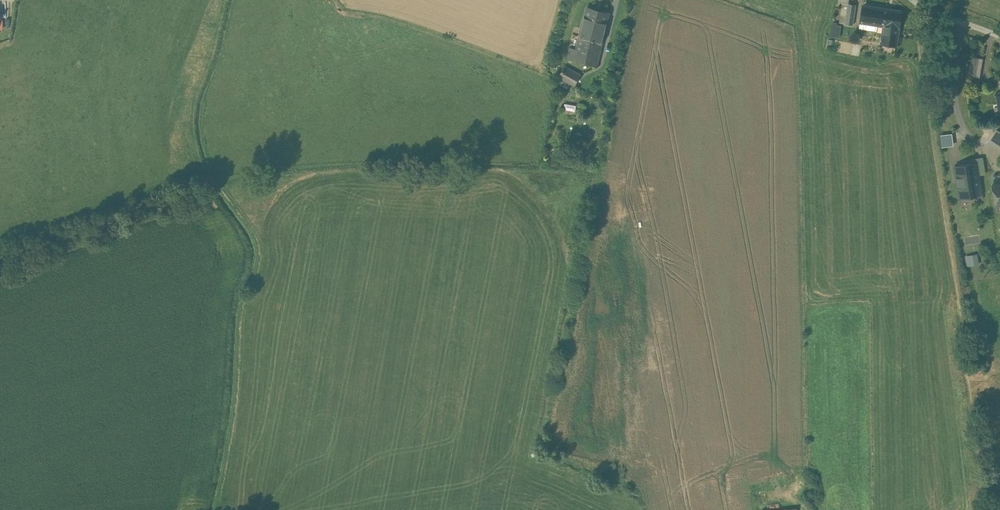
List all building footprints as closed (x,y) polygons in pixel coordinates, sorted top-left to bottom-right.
[(857,4),(849,3),(846,23),(854,24),(857,4)] [(905,10),(865,3),(862,21),(885,25),(902,28),(905,10)] [(599,66),(611,13),(586,7),(574,60),(599,66)] [(842,26),(833,25),(831,36),(839,38),(842,26)] [(899,46),(902,28),(885,25),(882,43),(899,46)] [(968,76),(981,77),(982,57),(970,56),(968,76)] [(581,73),(565,66),(559,78),(574,86),(581,73)] [(999,145),(999,132),(994,128),(988,138),(999,145)] [(975,161),(954,165),(959,200),(980,196),(975,161)] [(991,184),(994,207),(999,206),(999,183),(991,184)] [(967,265),(977,263),(975,253),(965,255),(967,265)]
